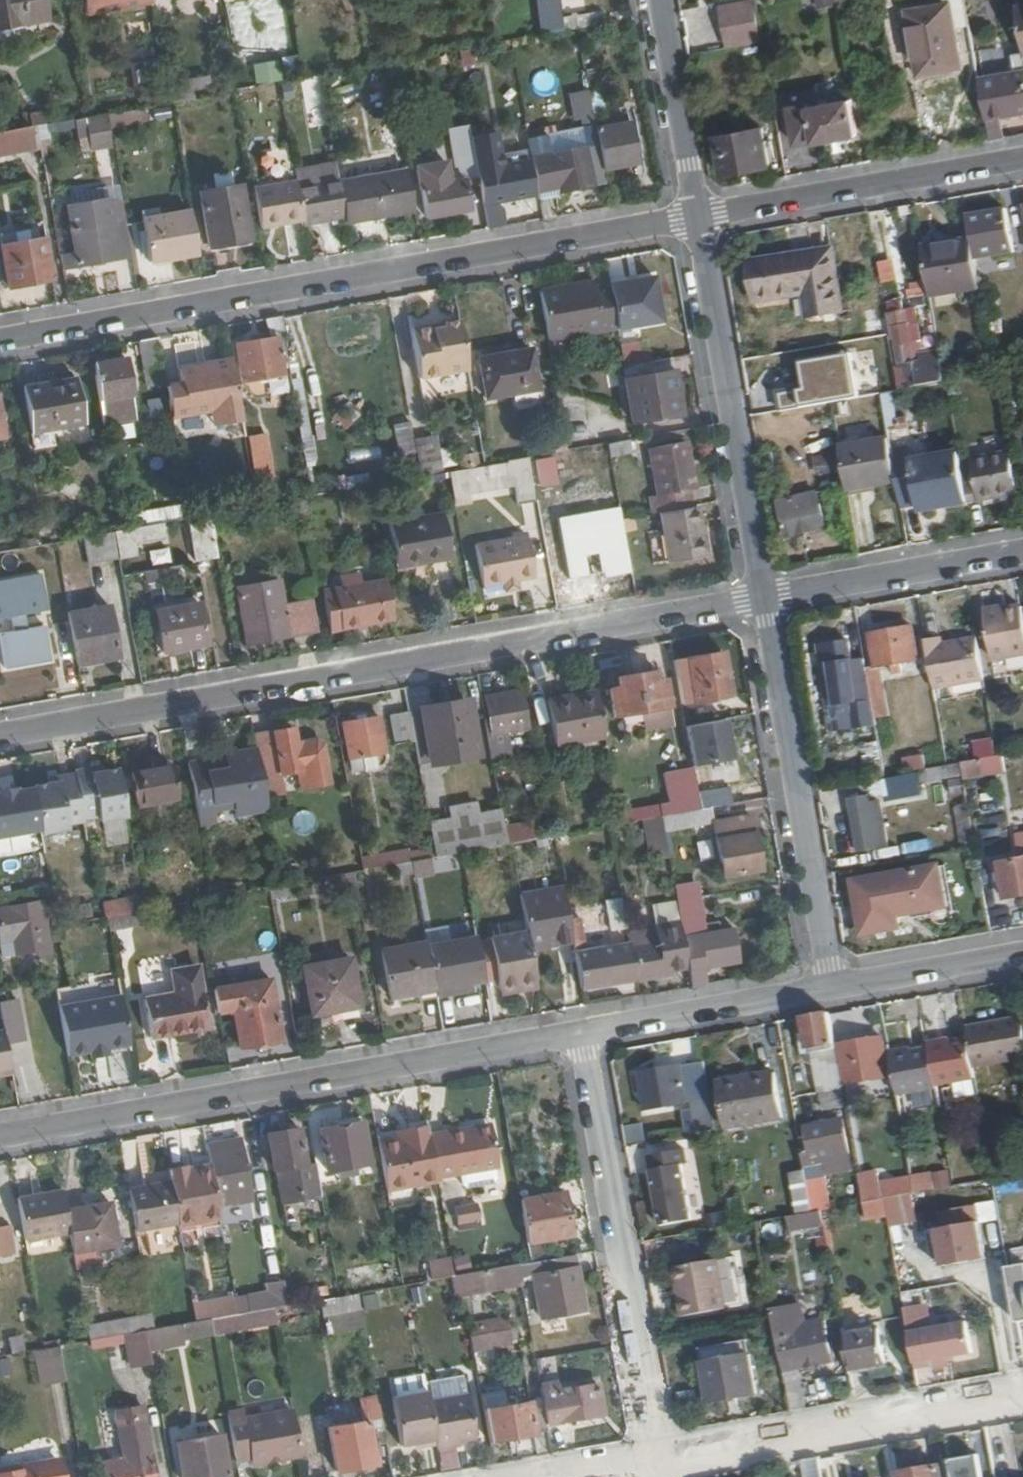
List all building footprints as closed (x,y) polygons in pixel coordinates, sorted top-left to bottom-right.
[(41,0),(0,0),(0,26),(44,18),(41,0)] [(84,14),(151,2),(151,0),(81,0),(84,14)] [(754,0),(734,0),(720,2),(727,47),(762,41),(754,0)] [(955,24),(968,21),(965,0),(949,0),(908,8),(911,25),(904,27),(909,56),(916,55),(919,72),(962,64),(955,24)] [(563,27),(604,26),(603,13),(563,14),(563,27)] [(1013,52),(1016,72),(978,78),(988,140),(1000,138),(996,115),(1022,111),(1022,51),(1013,52)] [(223,92),(220,74),(165,83),(169,101),(223,92)] [(572,122),(599,120),(597,91),(569,94),(572,122)] [(857,134),(851,97),(791,107),(796,140),(813,137),(814,142),(857,134)] [(109,147),(104,116),(82,119),(87,151),(109,147)] [(640,162),(633,121),(592,128),(594,141),(600,169),(640,162)] [(30,128),(0,133),(0,153),(33,148),(30,128)] [(769,165),(763,128),(717,135),(723,173),(769,165)] [(462,183),(476,181),(474,170),(468,134),(445,138),(450,162),(404,171),(410,204),(411,210),(421,209),(424,218),(468,210),(462,183)] [(600,169),(594,141),(583,142),(584,148),(545,155),(543,139),(525,141),(535,201),(552,199),(551,193),(591,187),(591,182),(602,181),(600,169)] [(98,150),(98,174),(114,174),(114,150),(98,150)] [(530,194),(524,161),(474,170),(476,181),(485,228),(498,226),(493,201),(530,194)] [(410,204),(404,171),(336,181),(343,219),(343,223),(377,216),(377,211),(410,204)] [(343,219),(336,181),(335,177),(293,185),(300,221),(301,226),(343,219)] [(300,221),(293,185),(293,181),(251,189),(258,228),(300,221)] [(238,244),(228,189),(200,194),(209,249),(238,244)] [(114,258),(107,202),(65,208),(74,263),(114,258)] [(1013,251),(1006,209),(966,216),(971,240),(974,258),(1013,251)] [(197,256),(189,214),(142,222),(150,264),(197,256)] [(49,281),(42,239),(1,245),(8,288),(49,281)] [(974,258),(971,240),(922,248),(931,297),(979,288),(974,258)] [(846,319),(832,248),(748,263),(756,310),(822,298),(827,323),(846,319)] [(661,322),(652,277),(606,285),(613,328),(614,331),(661,322)] [(613,328),(606,285),(592,287),(591,281),(539,291),(547,340),(613,328)] [(945,383),(941,358),(924,362),(916,318),(906,319),(905,313),(888,314),(897,367),(895,368),(899,391),(945,383)] [(281,375),(274,338),(283,337),(279,316),(264,319),(267,339),(235,345),(240,382),(281,375)] [(466,370),(458,321),(441,324),(441,328),(430,329),(429,325),(410,328),(418,377),(466,370)] [(163,383),(155,338),(136,342),(144,386),(163,383)] [(636,364),(632,341),(616,343),(620,367),(636,364)] [(538,388),(532,348),(479,356),(485,396),(538,388)] [(806,390),(782,394),(785,410),(863,397),(856,354),(802,363),(806,390)] [(677,417),(667,359),(636,364),(620,367),(618,368),(628,425),(677,417)] [(131,420),(121,360),(91,365),(101,426),(131,420)] [(240,421),(230,361),(176,369),(178,384),(163,386),(169,416),(209,410),(213,424),(240,421)] [(80,423),(72,378),(20,387),(31,450),(52,446),(49,429),(80,423)] [(335,413),(345,427),(361,416),(351,402),(335,413)] [(266,448),(260,411),(244,414),(250,450),(266,448)] [(413,454),(408,422),(389,424),(395,456),(413,454)] [(431,474),(457,463),(443,432),(417,444),(431,474)] [(631,451),(628,439),(607,443),(609,455),(631,451)] [(891,466),(887,440),(837,448),(845,491),(894,483),(891,466)] [(692,490),(682,444),(643,451),(650,498),(639,500),(641,517),(660,513),(689,508),(686,492),(692,490)] [(1016,493),(1009,451),(970,458),(976,500),(1016,493)] [(816,477),(840,474),(837,452),(813,455),(816,477)] [(966,503),(958,454),(891,466),(894,483),(898,505),(916,502),(918,511),(966,503)] [(554,455),(535,461),(543,488),(561,482),(554,455)] [(534,483),(529,457),(449,471),(455,507),(470,504),(469,494),(534,483)] [(422,486),(420,477),(395,481),(397,491),(422,486)] [(826,531),(820,499),(780,506),(785,539),(826,531)] [(706,554),(697,506),(689,508),(660,513),(668,561),(706,554)] [(216,559),(209,515),(187,519),(195,562),(216,559)] [(447,560),(442,515),(388,522),(393,564),(426,559),(427,563),(447,560)] [(164,538),(162,524),(113,533),(118,559),(136,556),(133,543),(164,538)] [(537,579),(531,538),(478,546),(485,587),(537,579)] [(20,550),(0,554),(0,571),(23,566),(20,550)] [(43,576),(0,584),(0,622),(49,613),(43,576)] [(361,588),(360,580),(339,583),(340,592),(361,588)] [(315,633),(310,601),(285,605),(281,581),(237,588),(248,645),(315,633)] [(392,619),(386,583),(361,588),(340,592),(322,595),(328,630),(392,619)] [(207,647),(200,605),(177,609),(184,651),(207,647)] [(1020,606),(983,612),(992,660),(1022,654),(1022,622),(1020,606)] [(119,660),(110,608),(69,614),(78,662),(99,659),(99,663),(119,660)] [(184,651),(177,609),(153,613),(161,655),(184,651)] [(0,633),(0,637),(6,668),(53,659),(47,625),(0,633)] [(886,719),(878,671),(918,663),(911,626),(867,634),(874,671),(864,673),(869,702),(873,721),(886,719)] [(981,678),(973,635),(940,641),(939,636),(922,639),(931,687),(981,678)] [(864,673),(862,663),(848,666),(844,645),(822,649),(834,709),(826,710),(829,735),(854,731),(850,705),(869,702),(864,673)] [(728,693),(721,650),(684,656),(685,664),(672,667),(677,694),(691,691),(692,699),(728,693)] [(667,704),(663,678),(653,679),(652,670),(632,673),(639,709),(667,704)] [(639,709),(632,673),(616,676),(617,685),(609,687),(613,714),(639,709)] [(523,727),(515,692),(478,698),(488,757),(507,754),(503,731),(523,727)] [(601,733),(595,695),(564,701),(563,694),(543,697),(551,742),(601,733)] [(472,752),(463,701),(417,708),(425,759),(472,752)] [(410,742),(405,712),(388,715),(393,745),(410,742)] [(384,751),(377,716),(339,723),(347,771),(374,766),(372,753),(384,751)] [(730,758),(722,718),(682,726),(689,766),(730,758)] [(326,786),(319,747),(308,740),(284,744),(281,730),(251,736),(253,747),(262,792),(283,789),(281,772),(295,771),(298,791),(326,786)] [(996,739),(976,742),(977,757),(998,755),(996,739)] [(262,792),(253,747),(222,753),(223,760),(203,763),(202,758),(185,760),(198,828),(215,825),(212,809),(231,806),(233,815),(265,809),(262,792)] [(924,768),(921,754),(900,757),(903,771),(924,768)] [(982,774),(979,758),(958,762),(961,776),(961,778),(982,774)] [(961,776),(958,762),(924,768),(903,771),(886,774),(888,790),(961,776)] [(172,798),(166,765),(128,772),(134,804),(172,798)] [(124,818),(115,769),(101,771),(101,776),(90,778),(89,768),(71,771),(71,773),(57,776),(58,786),(49,787),(47,782),(30,785),(31,788),(38,830),(39,834),(67,829),(66,824),(80,823),(80,818),(98,816),(98,821),(124,818)] [(974,847),(962,785),(949,787),(961,849),(974,847)] [(697,809),(744,800),(741,787),(695,795),(695,797),(697,809)] [(31,788),(13,791),(13,788),(0,790),(0,837),(38,830),(31,788)] [(697,809),(695,797),(656,804),(658,816),(697,809)] [(885,846),(878,801),(865,803),(865,797),(846,799),(854,851),(885,846)] [(504,844),(498,810),(475,813),(473,803),(445,807),(447,819),(425,823),(429,846),(431,857),(504,844)] [(658,816),(656,804),(615,811),(617,823),(658,816)] [(757,869),(749,817),(711,824),(720,876),(757,869)] [(511,840),(538,835),(535,818),(508,822),(511,840)] [(1013,829),(1016,853),(994,857),(1001,898),(1022,894),(1022,827),(1013,829)] [(431,857),(429,846),(357,859),(359,871),(395,864),(408,862),(431,857)] [(410,869),(408,862),(395,864),(396,871),(410,869)] [(943,907),(936,866),(852,881),(862,934),(896,928),(894,916),(943,907)] [(353,884),(351,872),(326,877),(328,888),(353,884)] [(279,897),(277,886),(264,888),(267,899),(279,897)] [(569,942),(559,889),(516,896),(523,932),(526,950),(569,942)] [(624,931),(619,900),(605,903),(610,933),(624,931)] [(41,903),(0,909),(0,925),(5,959),(34,953),(34,957),(48,955),(41,903)] [(145,924),(143,910),(104,917),(106,931),(145,924)] [(633,981),(627,947),(586,954),(579,920),(568,922),(580,991),(633,981)] [(735,962),(728,931),(695,937),(692,921),(677,924),(685,968),(688,986),(703,984),(701,969),(735,962)] [(685,968),(677,924),(654,928),(656,943),(627,947),(633,981),(633,983),(667,977),(666,971),(685,968)] [(526,950),(523,932),(486,938),(492,982),(493,981),(494,990),(515,987),(516,993),(533,990),(526,950)] [(480,983),(472,938),(424,947),(432,991),(432,992),(480,983)] [(424,947),(423,943),(378,951),(386,999),(432,991),(424,947)] [(354,1006),(345,960),(297,968),(305,1017),(327,1013),(327,1010),(354,1006)] [(278,1042),(268,984),(211,994),(215,1016),(231,1013),(236,1050),(278,1042)] [(206,1031),(200,991),(141,1000),(148,1042),(206,1031)] [(127,1047),(118,997),(57,1007),(65,1058),(89,1054),(90,1058),(106,1056),(106,1050),(127,1047)] [(14,1001),(0,1003),(0,1021),(2,1032),(4,1045),(21,1042),(14,1001)] [(839,1065),(830,1014),(801,1019),(803,1028),(799,1029),(807,1071),(839,1065)] [(1020,1018),(966,1028),(967,1038),(972,1065),(1022,1056),(1022,1036),(1020,1018)] [(2,1032),(0,1032),(0,1071),(9,1070),(4,1045),(2,1032)] [(888,1078),(882,1038),(841,1045),(845,1068),(840,1069),(843,1087),(888,1078)] [(972,1065),(967,1038),(934,1044),(934,1049),(930,1049),(937,1090),(942,1089),(942,1085),(975,1080),(972,1065)] [(937,1090),(930,1049),(890,1056),(897,1096),(937,1090)] [(710,1095),(704,1061),(638,1074),(645,1111),(687,1103),(687,1099),(710,1095)] [(781,1118),(773,1073),(720,1083),(728,1128),(781,1118)] [(825,1109),(847,1105),(844,1088),(822,1093),(825,1109)] [(367,1165),(359,1122),(318,1130),(326,1172),(367,1165)] [(853,1140),(850,1125),(806,1132),(811,1162),(856,1154),(853,1140)] [(427,1136),(425,1126),(373,1136),(384,1198),(437,1189),(436,1187),(427,1136)] [(498,1175),(491,1133),(473,1136),(472,1128),(427,1136),(436,1187),(498,1175)] [(302,1163),(297,1131),(266,1137),(272,1169),(276,1168),(282,1201),(302,1197),(300,1185),(317,1181),(313,1161),(302,1163)] [(249,1194),(239,1139),(205,1144),(209,1169),(214,1201),(249,1194)] [(691,1220),(682,1166),(687,1165),(685,1149),(648,1156),(661,1225),(691,1220)] [(214,1201),(209,1169),(184,1174),(183,1167),(166,1170),(168,1183),(175,1224),(177,1233),(219,1227),(214,1201)] [(884,1199),(880,1174),(860,1177),(865,1202),(882,1199),(884,1199)] [(937,1189),(935,1176),(913,1181),(915,1193),(922,1192),(937,1189)] [(175,1224),(168,1183),(127,1190),(134,1232),(175,1224)] [(897,1209),(924,1203),(922,1192),(915,1193),(884,1199),(882,1199),(895,1268),(908,1265),(897,1209)] [(63,1210),(61,1194),(17,1201),(25,1242),(68,1236),(63,1210)] [(570,1236),(563,1195),(517,1202),(525,1244),(570,1236)] [(453,1205),(459,1229),(484,1222),(477,1199),(453,1205)] [(115,1244),(108,1202),(63,1210),(68,1236),(74,1270),(97,1266),(95,1248),(115,1244)] [(985,1258),(979,1221),(975,1221),(972,1205),(941,1211),(944,1226),(936,1227),(943,1265),(985,1258)] [(13,1257),(8,1227),(1,1228),(6,1258),(13,1257)] [(331,1258),(326,1235),(319,1236),(323,1260),(331,1258)] [(1022,1242),(1001,1245),(1016,1324),(1022,1323),(1022,1247),(1022,1242)] [(430,1259),(432,1277),(470,1271),(468,1253),(430,1259)] [(582,1309),(572,1255),(516,1265),(519,1278),(531,1277),(538,1318),(582,1309)] [(728,1307),(718,1258),(678,1265),(688,1314),(728,1307)] [(519,1278),(516,1265),(445,1278),(449,1300),(520,1287),(519,1278)] [(287,1307),(282,1282),(266,1285),(267,1295),(246,1299),(248,1314),(287,1307)] [(327,1296),(326,1283),(301,1287),(303,1300),(327,1296)] [(359,1312),(356,1294),(317,1301),(321,1318),(359,1312)] [(535,1317),(531,1296),(522,1298),(526,1318),(535,1317)] [(234,1316),(231,1299),(211,1302),(214,1320),(234,1316)] [(832,1362),(823,1319),(803,1322),(800,1305),(772,1310),(783,1367),(790,1366),(792,1369),(832,1362)] [(972,1354),(968,1322),(929,1329),(925,1309),(903,1313),(913,1365),(930,1362),(932,1370),(943,1368),(942,1360),(972,1354)] [(469,1321),(474,1352),(515,1345),(510,1314),(469,1321)] [(242,1328),(240,1315),(234,1316),(214,1320),(207,1321),(210,1333),(242,1328)] [(151,1331),(149,1318),(84,1329),(87,1343),(123,1337),(144,1333),(151,1331)] [(181,1345),(178,1327),(151,1331),(144,1333),(147,1351),(181,1345)] [(886,1363),(880,1330),(842,1337),(848,1371),(886,1363)] [(147,1351),(144,1333),(123,1337),(130,1368),(150,1365),(147,1351)] [(6,1344),(0,1345),(0,1359),(9,1357),(6,1344)] [(64,1383),(58,1348),(37,1352),(43,1387),(64,1383)] [(756,1394),(749,1354),(700,1363),(706,1403),(756,1394)] [(600,1416),(595,1388),(554,1395),(552,1389),(539,1391),(540,1401),(545,1426),(571,1422),(573,1427),(583,1426),(583,1419),(600,1416)] [(475,1439),(467,1394),(425,1401),(423,1391),(384,1398),(393,1446),(418,1441),(419,1448),(433,1445),(434,1451),(451,1448),(450,1443),(475,1439)] [(532,1433),(527,1403),(519,1405),(517,1399),(507,1401),(508,1407),(492,1410),(491,1404),(485,1405),(492,1441),(532,1433)] [(545,1426),(540,1401),(527,1403),(532,1433),(546,1431),(545,1426)] [(141,1407),(112,1411),(121,1462),(98,1466),(100,1476),(153,1476),(141,1407)] [(297,1452),(289,1407),(240,1415),(239,1410),(225,1412),(233,1457),(247,1455),(250,1461),(267,1458),(266,1450),(277,1449),(278,1456),(297,1452)] [(372,1465),(364,1423),(325,1430),(332,1473),(372,1465)] [(218,1438),(174,1445),(181,1476),(220,1476),(225,1476),(218,1438)] [(984,1453),(953,1456),(955,1476),(987,1476),(984,1453)] [(813,1459),(797,1462),(800,1476),(817,1476),(813,1459)] [(59,1465),(24,1472),(24,1471),(0,1475),(0,1476),(61,1476),(59,1465)] [(935,1469),(893,1476),(894,1476),(936,1476),(935,1469)]
